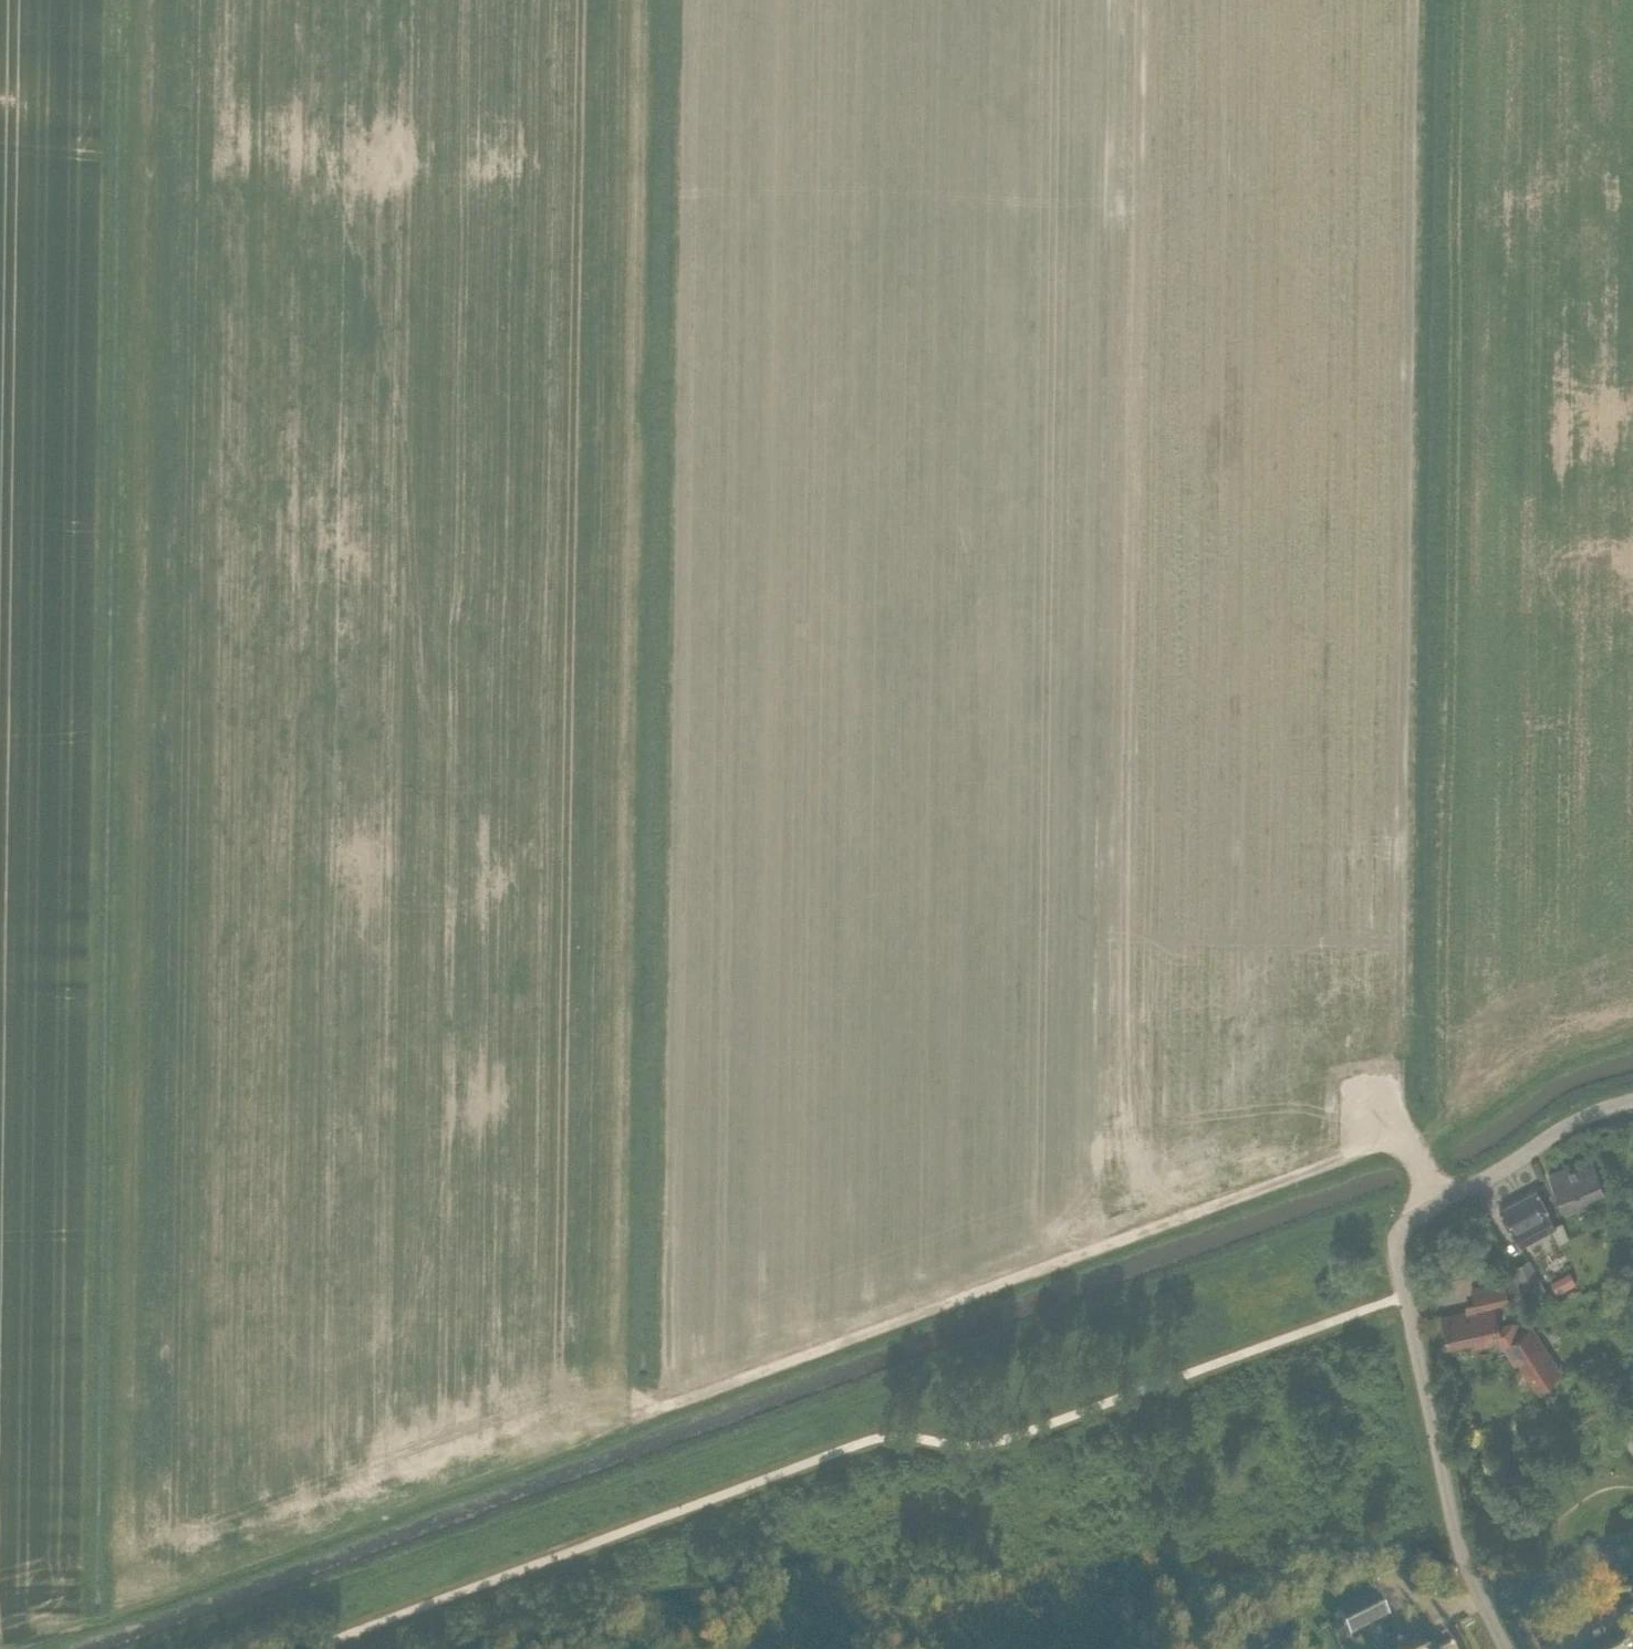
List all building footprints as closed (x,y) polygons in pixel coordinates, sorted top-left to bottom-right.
[(1592,1156),(1570,1164),(1585,1203),(1607,1195),(1592,1156)] [(1585,1203),(1570,1164),(1548,1172),(1563,1211),(1585,1203)] [(1555,1226),(1536,1189),(1499,1208),(1518,1245),(1555,1226)] [(1469,1256),(1438,1264),(1443,1283),(1474,1274),(1469,1256)] [(1513,1266),(1530,1297),(1545,1289),(1528,1258),(1513,1266)] [(1511,1322),(1497,1325),(1493,1305),(1508,1301),(1503,1279),(1471,1286),(1476,1308),(1441,1316),(1448,1346),(1482,1338),(1483,1343),(1504,1338),(1535,1385),(1540,1381),(1543,1386),(1555,1378),(1553,1373),(1559,1369),(1530,1326),(1518,1333),(1511,1322)] [(1364,1631),(1391,1618),(1378,1592),(1338,1612),(1345,1626),(1351,1638),(1364,1631)] [(1391,1648),(1424,1648),(1417,1636),(1391,1648)] [(1262,1647),(1258,1639),(1246,1646),(1248,1648),(1263,1648),(1262,1647)] [(1446,1640),(1429,1648),(1451,1648),(1446,1640)]
